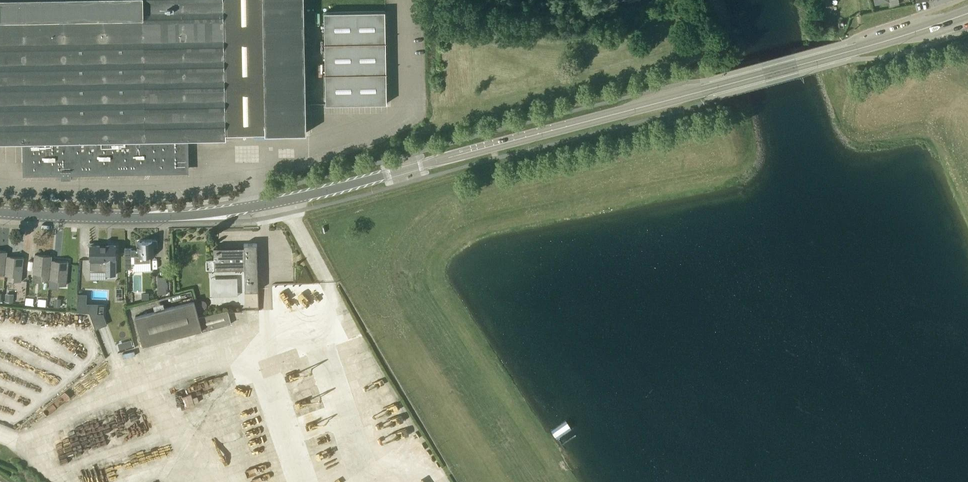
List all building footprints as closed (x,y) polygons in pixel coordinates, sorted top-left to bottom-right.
[(25,143),(26,172),(185,168),(185,140),(226,139),(226,134),(306,132),(304,0),(0,0),(0,143),(25,143)] [(326,104),(387,103),(385,11),(324,12),(326,104)] [(137,244),(138,256),(134,256),(135,271),(151,270),(150,257),(150,255),(153,255),(153,241),(137,241),(137,244)] [(244,250),(243,250),(217,250),(217,251),(214,251),(214,269),(245,268),(245,291),(258,291),(257,243),(244,244),(244,250)] [(116,260),(116,246),(90,245),(90,259),(90,271),(106,271),(106,275),(116,275),(116,260)] [(50,280),(52,260),(52,256),(35,254),(33,274),(43,275),(42,279),(50,280)] [(7,256),(5,275),(14,276),(14,280),(21,281),(24,257),(7,256)] [(52,260),(50,280),(58,280),(58,285),(65,285),(68,262),(52,260)] [(158,277),(158,294),(166,294),(166,277),(158,277)] [(238,295),(237,277),(212,278),(212,296),(238,295)] [(202,300),(201,300),(200,301),(199,301),(199,302),(198,302),(198,303),(198,304),(198,305),(198,306),(198,307),(199,308),(200,309),(201,309),(202,309),(202,310),(203,309),(204,309),(205,309),(205,308),(206,308),(207,307),(207,306),(207,305),(207,304),(207,303),(207,302),(206,302),(205,301),(204,300),(203,300),(202,300)] [(232,323),(228,309),(199,318),(194,301),(136,316),(144,346),(202,330),(202,332),(232,323)] [(124,342),(126,348),(133,346),(131,340),(124,342)]
